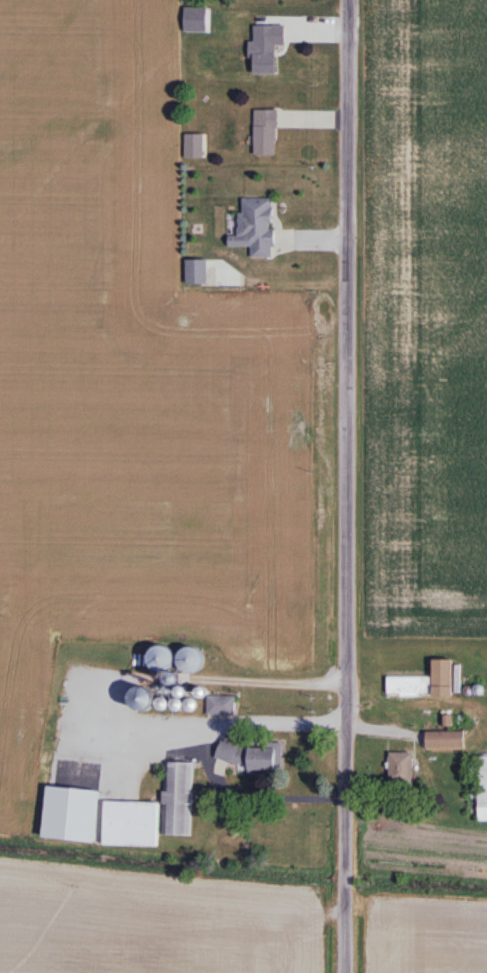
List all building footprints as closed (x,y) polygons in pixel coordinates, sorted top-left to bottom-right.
[(255,26),(255,74),(276,74),(276,26),(255,26)] [(278,110),(255,110),(254,156),(278,156),(278,110)] [(185,158),(205,158),(205,134),(185,134),(185,158)] [(241,199),(241,235),(230,235),(229,247),(253,247),(252,258),(274,258),(274,199),(241,199)] [(209,260),(187,260),(187,285),(209,285),(209,260)] [(179,671),(200,671),(200,648),(179,648),(179,671)] [(389,677),(389,694),(453,694),(453,659),(433,659),(433,676),(389,677)] [(150,688),(133,690),(135,709),(151,707),(150,688)] [(236,696),(209,696),(209,715),(236,715),(236,696)] [(196,701),(187,698),(186,702),(172,698),(171,703),(161,700),(160,705),(179,712),(181,706),(193,711),(196,701)] [(465,730),(427,730),(427,751),(465,751),(465,730)] [(278,747),(219,743),(218,764),(277,768),(278,747)] [(414,752),(390,752),(390,784),(414,784),(414,752)] [(194,836),(195,762),(165,762),(164,835),(194,836)] [(159,801),(105,801),(105,846),(159,846),(159,801)]
